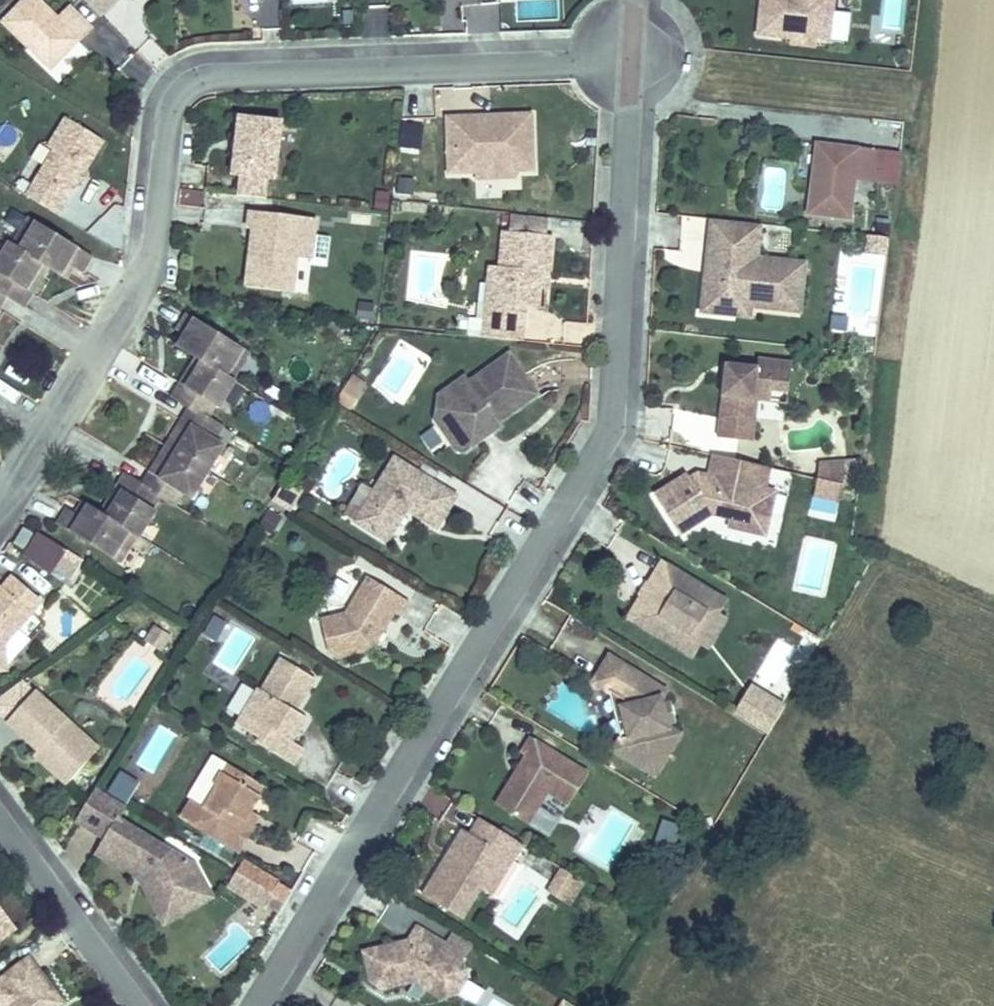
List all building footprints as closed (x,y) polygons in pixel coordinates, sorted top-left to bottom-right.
[(39,0),(25,0),(3,22),(28,48),(33,43),(55,66),(92,29),(69,7),(58,19),(39,0)] [(101,16),(116,0),(84,0),(101,16)] [(499,0),(441,0),(441,32),(499,31),(499,0)] [(759,34),(791,38),(794,35),(814,37),(817,41),(829,42),(833,0),(762,0),(759,34)] [(794,35),(791,38),(790,44),(816,46),(817,41),(814,37),(794,35)] [(51,70),(55,66),(33,43),(28,48),(51,70)] [(478,116),(447,117),(449,174),(477,173),(477,163),(495,163),(495,166),(515,166),(515,172),(534,171),(532,115),(491,116),(491,121),(479,121),(478,116)] [(55,151),(27,196),(58,215),(80,180),(84,173),(104,141),(67,118),(49,148),(55,151)] [(282,123),(240,118),(233,175),(239,175),(269,179),(275,180),(282,123)] [(398,123),(398,149),(422,149),(422,123),(398,123)] [(875,151),(823,144),(819,175),(813,174),(808,215),(851,220),(856,180),(871,182),(875,151)] [(819,175),(823,144),(817,144),(813,174),(819,175)] [(888,153),(875,151),(871,182),(884,183),(888,153)] [(900,154),(888,153),(884,183),(896,185),(900,154)] [(495,163),(477,163),(477,173),(515,172),(515,166),(495,166),(495,163)] [(89,176),(84,173),(80,180),(85,183),(89,176)] [(269,179),(239,175),(237,195),(266,199),(269,179)] [(316,220),(251,212),(249,229),(254,230),(247,287),(293,293),(297,258),(311,260),(311,259),(314,235),(316,220)] [(511,215),(509,232),(547,236),(549,220),(511,215)] [(91,257),(29,219),(13,246),(48,267),(61,275),(69,263),(74,267),(82,272),(91,257)] [(715,274),(721,221),(711,220),(705,273),(715,274)] [(761,226),(721,221),(715,274),(705,273),(701,313),(730,316),(732,300),(801,307),(806,263),(757,258),(761,226)] [(509,232),(503,231),(500,267),(490,266),(488,284),(501,286),(499,305),(526,308),(538,309),(540,290),(542,273),(549,273),(553,237),(547,236),(509,232)] [(330,237),(314,235),(311,259),(327,261),(330,237)] [(869,239),(867,252),(883,254),(884,241),(869,239)] [(13,246),(10,244),(0,260),(0,292),(7,296),(24,307),(48,267),(13,246)] [(74,267),(69,263),(61,275),(67,279),(74,267)] [(549,273),(542,273),(540,290),(547,290),(549,273)] [(501,286),(488,284),(484,319),(524,323),(526,308),(499,305),(501,286)] [(732,300),(730,316),(751,318),(752,308),(801,313),(801,307),(732,300)] [(249,354),(187,316),(178,330),(186,335),(192,338),(184,350),(197,358),(233,380),(249,354)] [(484,320),(470,318),(468,335),(482,337),(484,320)] [(524,323),(484,319),(484,320),(482,337),(522,341),(524,323)] [(192,338),(186,335),(179,347),(184,350),(192,338)] [(509,355),(468,384),(471,388),(438,411),(436,421),(457,451),(464,452),(481,439),(479,435),(483,432),(490,434),(500,426),(497,422),(537,394),(509,355)] [(233,380),(197,358),(173,398),(191,408),(208,419),(216,405),(220,407),(236,382),(233,380)] [(758,368),(734,365),(733,374),(725,373),(717,438),(753,442),(756,420),(740,419),(743,400),(758,401),(770,403),(772,391),(788,393),(792,363),(759,359),(758,368)] [(733,374),(734,365),(726,364),(725,373),(733,374)] [(352,408),(365,381),(350,374),(337,402),(352,408)] [(438,411),(471,388),(468,384),(464,378),(441,395),(438,411)] [(756,420),(758,401),(743,400),(740,419),(756,420)] [(208,419),(191,408),(175,434),(179,437),(171,450),(208,472),(224,446),(215,441),(223,428),(208,419)] [(167,447),(171,450),(179,437),(175,434),(167,447)] [(163,462),(171,450),(167,447),(159,460),(163,462)] [(208,472),(171,450),(163,462),(159,460),(143,485),(160,496),(175,505),(183,493),(192,499),(208,472)] [(713,455),(708,477),(728,482),(733,460),(713,455)] [(457,496),(395,458),(355,522),(387,542),(407,510),(437,528),(457,496)] [(694,486),(691,480),(688,476),(655,496),(679,535),(712,514),(730,518),(756,525),(764,490),(769,468),(733,460),(728,482),(708,477),(694,486)] [(862,462),(845,463),(843,485),(858,489),(862,462)] [(845,463),(819,464),(818,479),(843,485),(845,463)] [(143,485),(126,475),(101,514),(137,536),(140,538),(155,512),(152,510),(160,496),(143,485)] [(694,486),(708,477),(699,475),(691,480),(694,486)] [(302,489),(286,479),(273,501),(289,511),(302,489)] [(843,485),(818,479),(814,496),(839,501),(843,485)] [(775,493),(764,490),(756,525),(730,518),(728,527),(765,535),(775,493)] [(89,506),(83,503),(76,515),(81,518),(89,506)] [(137,536),(101,514),(89,506),(81,518),(76,515),(67,510),(59,524),(120,562),(137,536)] [(280,517),(269,511),(259,528),(270,534),(280,517)] [(24,528),(14,544),(24,550),(34,534),(24,528)] [(50,572),(66,550),(37,532),(25,554),(50,572)] [(727,601),(662,562),(649,585),(657,589),(650,601),(642,596),(628,619),(692,658),(700,645),(703,640),(694,635),(707,613),(716,619),(719,613),(727,601)] [(13,576),(3,588),(0,586),(0,671),(7,671),(5,645),(42,601),(13,576)] [(409,602),(369,578),(347,614),(321,621),(329,652),(338,658),(372,649),(378,637),(374,635),(378,628),(382,631),(393,612),(400,616),(409,602)] [(649,585),(646,583),(639,594),(642,596),(650,601),(657,589),(649,585)] [(707,649),(726,618),(719,613),(716,619),(707,613),(694,635),(703,640),(700,645),(707,649)] [(205,635),(216,641),(226,624),(215,617),(205,635)] [(170,637),(156,628),(148,640),(162,650),(170,637)] [(378,637),(382,631),(378,628),(374,635),(378,637)] [(803,629),(792,649),(807,657),(818,637),(803,629)] [(665,692),(610,657),(594,683),(610,693),(621,699),(630,736),(620,753),(655,775),(679,735),(667,727),(666,723),(662,706),(661,700),(665,692)] [(315,679),(282,659),(262,691),(259,689),(237,725),(260,739),(258,744),(293,765),(304,749),(293,742),(288,739),(303,716),(296,711),(315,679)] [(732,715),(768,735),(785,704),(749,684),(732,715)] [(84,735),(35,691),(7,723),(38,751),(44,756),(40,760),(67,785),(88,762),(72,748),(84,735)] [(621,699),(610,693),(621,739),(614,750),(620,753),(630,736),(621,699)] [(672,704),(662,706),(666,723),(676,721),(672,704)] [(307,718),(303,716),(288,739),(293,742),(307,718)] [(99,749),(84,735),(72,748),(88,762),(99,749)] [(588,774),(531,738),(521,753),(526,756),(516,772),(521,775),(518,780),(513,777),(496,805),(528,824),(548,793),(569,806),(588,774)] [(44,756),(38,751),(34,756),(40,760),(44,756)] [(266,788),(227,764),(215,784),(217,789),(205,808),(192,800),(181,819),(238,854),(255,826),(252,825),(246,821),(251,812),(266,788)] [(129,804),(140,782),(118,771),(107,793),(129,804)] [(521,775),(516,772),(513,777),(518,780),(521,775)] [(119,820),(127,806),(96,788),(76,821),(106,839),(97,854),(136,878),(140,872),(147,876),(163,906),(185,894),(190,903),(210,892),(196,866),(119,820)] [(258,816),(251,812),(246,821),(252,825),(258,816)] [(524,845),(479,818),(470,834),(463,830),(448,854),(451,856),(447,862),(444,860),(422,895),(463,920),(482,889),(503,855),(514,862),(524,845)] [(681,827),(663,821),(655,846),(673,852),(681,827)] [(514,862),(503,855),(482,889),(499,899),(520,865),(514,862)] [(243,861),(236,872),(273,895),(286,902),(293,891),(243,861)] [(563,901),(577,878),(562,869),(548,892),(563,901)] [(213,898),(210,892),(190,903),(185,894),(163,906),(147,876),(140,872),(136,878),(141,880),(164,924),(213,898)] [(266,906),(273,895),(236,872),(228,886),(265,908),(266,906)] [(577,878),(563,901),(570,905),(584,882),(577,878)] [(286,902),(273,895),(266,906),(279,914),(286,902)] [(15,930),(0,910),(0,941),(15,930)] [(441,951),(445,945),(417,928),(409,941),(364,952),(371,982),(384,989),(409,983),(413,985),(407,994),(418,1001),(426,989),(441,998),(450,983),(466,979),(463,964),(461,963),(441,951)] [(473,943),(453,931),(445,945),(441,951),(461,963),(473,943)] [(30,957),(3,977),(17,997),(4,1005),(61,1005),(64,1004),(30,957)] [(457,994),(466,979),(450,983),(441,998),(457,994)]
